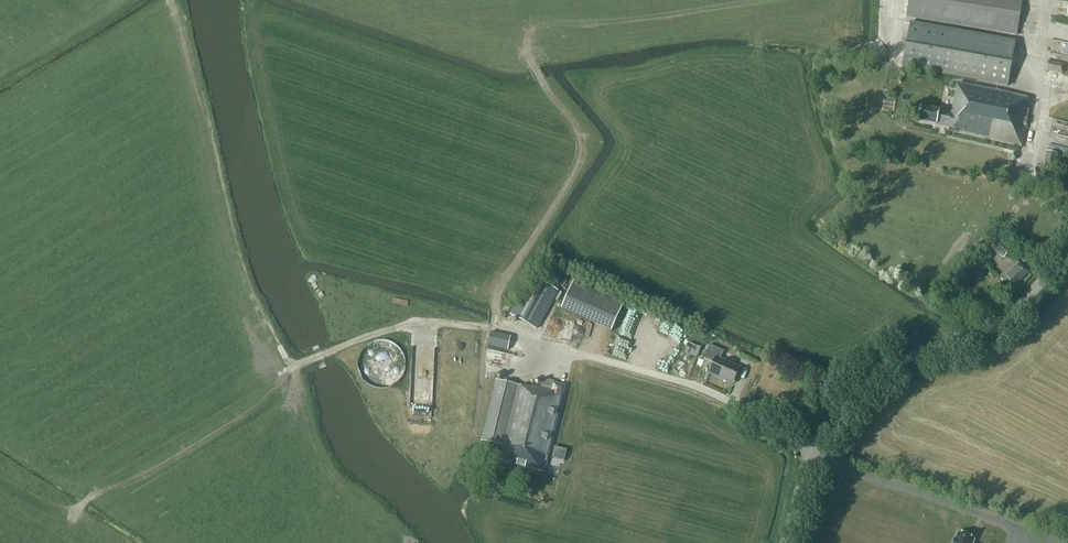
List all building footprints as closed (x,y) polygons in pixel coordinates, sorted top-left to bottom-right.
[(1022,0),(909,0),(906,17),(1016,35),(1022,0)] [(1007,87),(1015,41),(910,22),(902,68),(1007,87)] [(1062,74),(1064,64),(1048,61),(1046,71),(1062,74)] [(1019,152),(1028,111),(1025,110),(1027,98),(957,83),(950,114),(920,108),(917,122),(947,128),(947,131),(1012,145),(1010,151),(1019,152)] [(1055,167),(1058,154),(1046,151),(1043,164),(1055,167)] [(1003,259),(1011,250),(1000,239),(991,248),(1003,259)] [(1012,289),(1028,272),(1015,260),(999,277),(1003,281),(998,287),(1006,294),(1011,288),(1012,289)] [(537,330),(560,292),(536,278),(513,316),(537,330)] [(624,303),(574,281),(562,309),(612,331),(624,303)] [(508,350),(511,337),(491,333),(488,346),(508,350)] [(385,341),(382,340),(381,340),(378,341),(377,341),(375,341),(373,342),(371,343),(369,344),(368,345),(367,346),(365,347),(364,348),(363,349),(362,350),(361,352),(360,353),(359,355),(359,356),(358,358),(358,360),(358,361),(357,363),(357,365),(357,366),(358,368),(358,370),(358,371),(359,373),(360,375),(361,377),(361,378),(363,380),(364,382),(365,383),(367,384),(368,385),(369,386),(371,387),(373,388),(375,388),(377,389),(380,389),(382,389),(383,389),(386,389),(387,388),(389,388),(391,387),(392,387),(394,386),(395,385),(397,384),(398,383),(400,381),(401,379),(402,378),(403,376),(404,375),(404,373),(405,371),(406,369),(406,367),(406,366),(406,364),(406,362),(406,361),(405,359),(405,357),(404,356),(403,354),(402,352),(401,350),(399,348),(398,347),(397,346),(395,345),(394,344),(391,342),(389,342),(387,341),(385,341)] [(703,349),(689,343),(685,352),(696,357),(697,355),(699,356),(703,349)] [(732,385),(741,367),(721,358),(724,351),(709,345),(703,358),(713,363),(708,374),(732,385)] [(699,368),(703,360),(697,357),(693,365),(699,368)] [(563,395),(565,388),(553,385),(554,381),(543,378),(540,389),(531,386),(530,389),(497,381),(481,442),(502,447),(498,462),(543,474),(564,395),(563,395)] [(496,477),(501,473),(496,466),(490,470),(496,477)] [(955,540),(953,542),(973,542),(975,539),(959,532),(955,540)]
